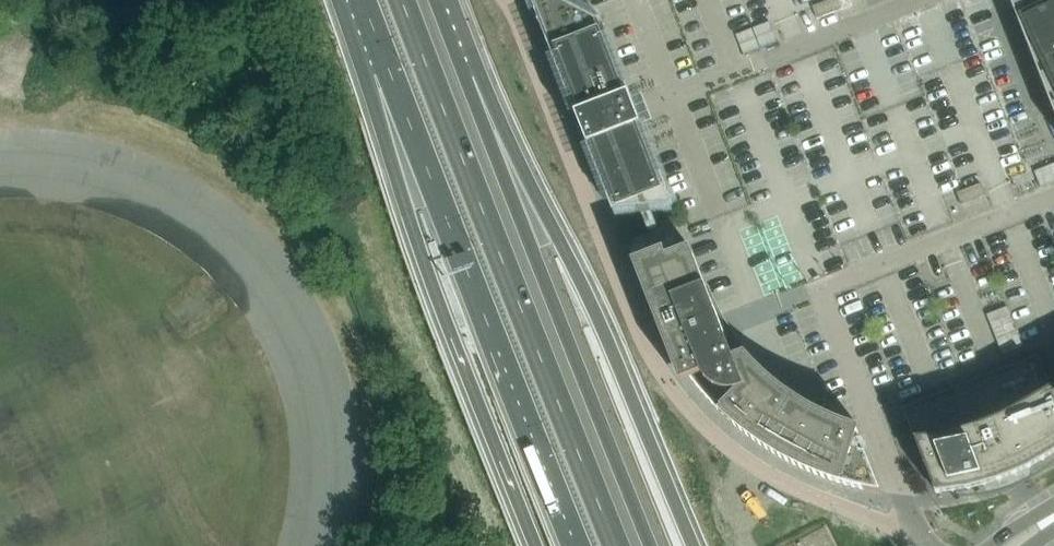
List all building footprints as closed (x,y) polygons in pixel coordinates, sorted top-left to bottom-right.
[(603,21),(602,22),(559,0),(533,0),(538,13),(537,13),(615,213),(619,212),(675,206),(603,21)] [(841,9),(838,0),(828,0),(817,4),(812,6),(813,9),(817,18),(841,9)] [(1053,113),(1053,0),(1010,0),(1053,113)] [(769,19),(752,24),(760,48),(777,42),(769,19)] [(752,25),(734,31),(743,54),(748,52),(760,48),(752,25)] [(1037,172),(1043,188),(1053,183),(1053,165),(1037,172)] [(961,204),(985,195),(982,188),(981,183),(956,192),(961,204)] [(662,223),(663,227),(627,241),(634,260),(650,254),(648,251),(685,237),(678,216),(662,223)] [(669,257),(666,249),(634,263),(652,307),(681,382),(687,379),(692,378),(708,399),(745,433),(771,451),(798,466),(828,479),(858,488),(881,493),(867,456),(853,451),(861,428),(860,428),(840,421),(812,407),(785,390),(762,370),(759,367),(752,360),(742,348),(743,347),(727,325),(723,328),(691,248),(669,257)] [(936,494),(969,489),(985,485),(1000,481),(1015,475),(1029,468),(1053,454),(1053,397),(1053,395),(1038,355),(903,407),(936,494)]
